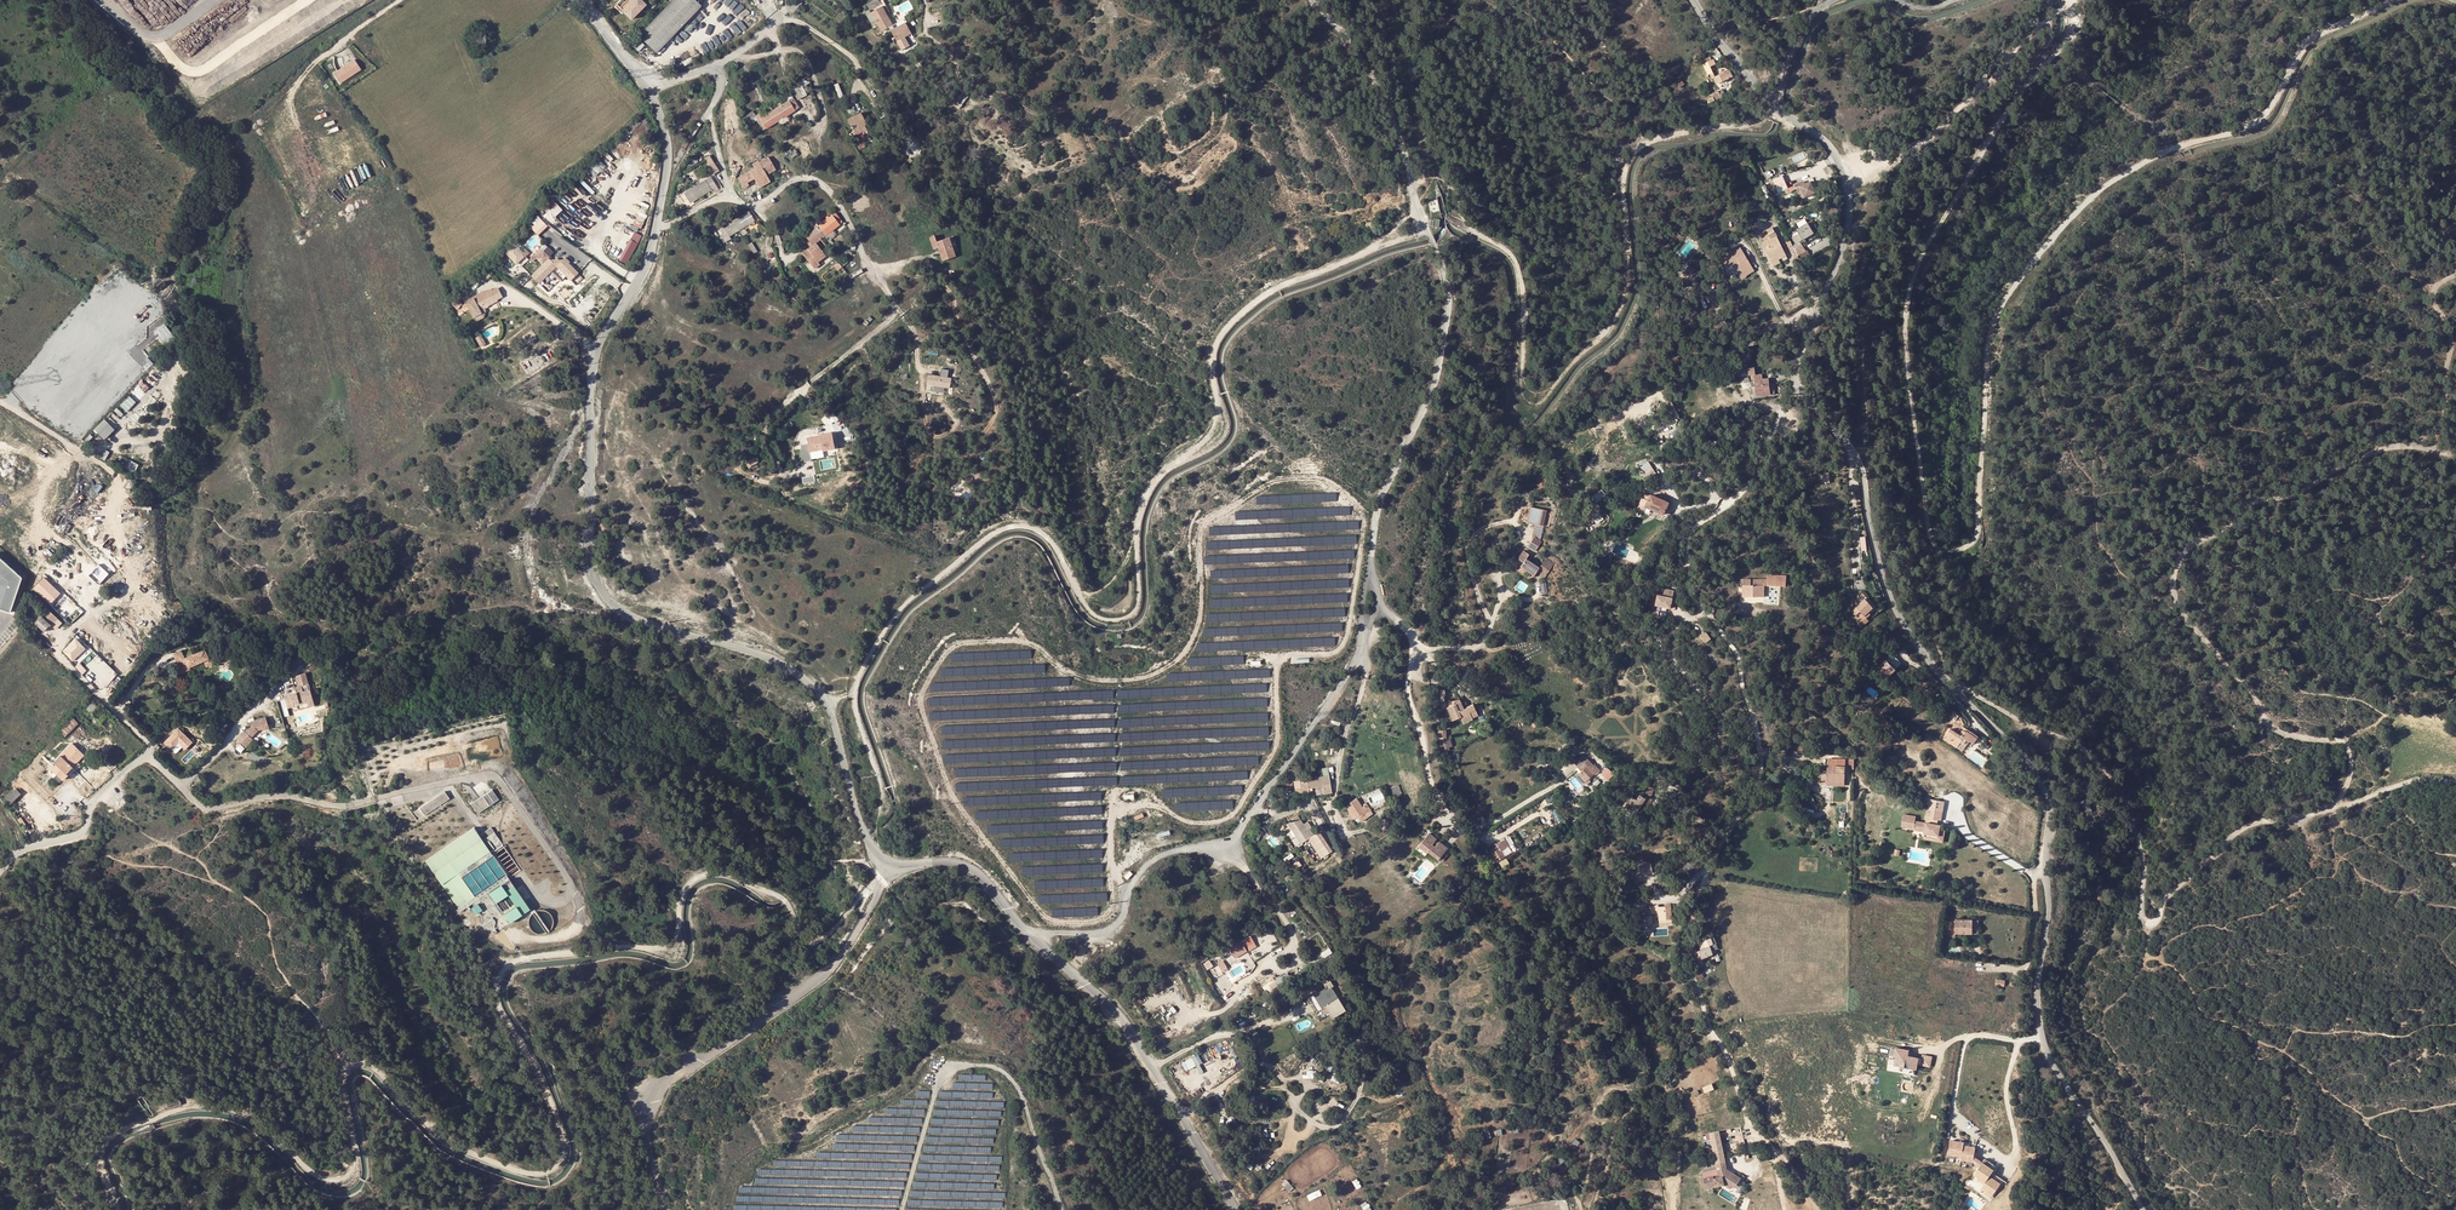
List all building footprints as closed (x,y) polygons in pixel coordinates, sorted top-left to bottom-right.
[(630,14),(644,0),(627,0),(621,5),(630,14)] [(654,51),(699,5),(694,0),(670,0),(636,34),(654,51)] [(868,3),(870,9),(882,4),(881,0),(874,0),(868,3)] [(896,28),(894,25),(887,13),(883,6),(882,4),(875,8),(876,10),(871,13),(870,10),(866,13),(874,27),(877,24),(882,32),(890,28),(900,47),(905,44),(903,39),(905,38),(901,25),(896,28)] [(906,23),(901,25),(905,38),(912,34),(906,23)] [(476,41),(485,42),(486,29),(481,28),(481,25),(477,25),(476,41)] [(355,60),(334,73),(340,83),(361,69),(355,60)] [(1715,65),(1712,60),(1711,61),(1705,63),(1703,64),(1707,75),(1709,74),(1713,73),(1710,67),(1715,65)] [(1729,71),(1715,77),(1718,84),(1732,78),(1729,71)] [(809,92),(805,86),(794,93),(799,100),(807,94),(806,94),(809,92)] [(1710,103),(1721,97),(1718,92),(1712,95),(1713,97),(1708,99),(1710,103)] [(797,109),(791,100),(786,103),(785,100),(783,102),(784,104),(782,105),(780,103),(778,105),(779,107),(757,121),(763,130),(778,121),(781,125),(789,120),(786,116),(797,109)] [(752,112),(745,116),(750,124),(754,122),(752,119),(755,117),(752,112)] [(868,124),(862,112),(848,120),(855,131),(868,124)] [(720,170),(710,155),(705,158),(713,171),(711,172),(713,175),(716,174),(715,173),(720,170)] [(749,183),(756,179),(758,182),(768,177),(767,176),(776,170),(768,157),(759,163),(758,161),(752,165),(755,170),(756,171),(750,175),(749,173),(740,179),(746,188),(751,186),(749,183)] [(1788,188),(1782,176),(1772,180),(1767,182),(1771,189),(1776,194),(1788,188)] [(684,193),(691,203),(711,190),(713,193),(719,190),(711,177),(684,193)] [(768,177),(758,182),(761,188),(771,182),(768,177)] [(1811,181),(1806,183),(1805,181),(1795,185),(1796,189),(1801,187),(1805,197),(1811,195),(1816,193),(1811,181)] [(1796,189),(1801,199),(1805,197),(1801,187),(1796,189)] [(687,205),(691,203),(684,193),(680,195),(687,205)] [(546,205),(557,216),(564,209),(553,198),(546,205)] [(756,223),(749,211),(720,229),(723,235),(720,237),(723,243),(731,239),(729,236),(750,224),(752,226),(756,223)] [(815,264),(818,262),(825,256),(816,244),(825,236),(829,241),(837,235),(833,230),(840,225),(839,224),(842,222),(835,213),(829,217),(828,215),(826,217),(827,219),(819,226),(817,223),(814,225),(816,228),(804,238),(811,247),(812,248),(809,251),(807,249),(802,254),(808,262),(811,260),(815,264)] [(539,215),(532,221),(536,224),(532,228),(539,235),(549,225),(539,215)] [(1439,227),(1440,220),(1435,219),(1435,221),(1431,221),(1430,226),(1439,227)] [(1796,229),(1802,240),(1813,234),(1808,223),(1796,229)] [(1780,254),(1782,258),(1786,256),(1772,227),(1760,233),(1765,242),(1762,243),(1770,258),(1780,254)] [(627,264),(644,236),(636,231),(619,259),(627,264)] [(956,256),(954,252),(949,238),(937,242),(935,236),(929,238),(933,249),(938,248),(942,261),(956,256)] [(852,250),(856,248),(849,237),(845,239),(852,250)] [(1800,241),(1792,245),(1795,251),(1798,256),(1800,254),(1805,252),(1800,241)] [(753,253),(758,251),(752,242),(748,245),(753,253)] [(544,249),(550,255),(554,251),(548,245),(544,249)] [(1736,258),(1744,253),(1740,247),(1732,252),(1736,258)] [(548,258),(540,250),(531,259),(533,262),(536,259),(541,265),(548,258)] [(1743,271),(1751,266),(1744,253),(1736,258),(1732,252),(1720,259),(1725,266),(1730,263),(1740,279),(1746,276),(1743,271)] [(1770,258),(1775,267),(1784,263),(1782,258),(1780,254),(1770,258)] [(814,269),(820,265),(818,262),(815,264),(811,260),(808,262),(814,269)] [(1684,275),(1687,277),(1693,269),(1690,266),(1686,270),(1687,271),(1684,275)] [(1743,271),(1746,276),(1754,271),(1751,266),(1743,271)] [(1695,270),(1687,280),(1690,282),(1699,273),(1695,270)] [(480,311),(484,309),(498,302),(491,289),(474,298),(475,300),(465,305),(473,320),(476,318),(482,315),(480,311)] [(484,309),(480,311),(482,315),(476,318),(478,321),(483,318),(485,312),(484,309)] [(168,342),(176,336),(166,323),(158,329),(168,342)] [(846,375),(839,367),(834,371),(841,379),(846,375)] [(1755,380),(1757,396),(1775,393),(1774,383),(1769,384),(1768,379),(1763,379),(1762,374),(1756,374),(1755,367),(1749,368),(1750,375),(1751,375),(1752,381),(1755,380)] [(929,375),(927,385),(944,387),(946,378),(929,375)] [(105,418),(95,429),(105,439),(116,428),(105,418)] [(811,452),(824,450),(824,451),(835,449),(833,434),(808,438),(809,444),(811,452)] [(819,454),(824,453),(824,451),(824,450),(811,452),(809,444),(807,444),(810,458),(819,456),(819,454)] [(746,462),(749,468),(759,463),(756,457),(746,462)] [(125,467),(135,472),(140,463),(129,458),(125,467)] [(1601,501),(1609,495),(1605,489),(1597,495),(1601,501)] [(969,498),(966,493),(960,497),(963,502),(969,498)] [(1651,497),(1646,509),(1663,516),(1668,505),(1651,497)] [(1529,546),(1536,551),(1542,542),(1540,540),(1544,526),(1543,526),(1548,511),(1533,507),(1529,522),(1538,525),(1534,536),(1536,537),(1529,546)] [(1524,550),(1519,557),(1519,559),(1523,563),(1521,564),(1522,565),(1535,576),(1537,573),(1540,568),(1534,563),(1527,558),(1530,554),(1524,550)] [(11,612),(22,577),(0,557),(0,609),(11,612)] [(1540,568),(1537,573),(1544,578),(1553,566),(1545,560),(1542,566),(1540,568)] [(113,581),(105,574),(92,587),(100,594),(113,581)] [(1764,585),(1783,586),(1783,574),(1763,574),(1763,579),(1743,580),(1743,597),(1764,597),(1764,585)] [(50,603),(61,593),(45,577),(34,587),(50,603)] [(1876,608),(1866,598),(1865,599),(1856,607),(1863,615),(1865,616),(1866,618),(1876,608)] [(1663,612),(1663,602),(1654,602),(1648,602),(1648,612),(1663,612)] [(48,610),(46,612),(35,623),(44,631),(55,620),(56,619),(48,610)] [(1861,617),(1856,621),(1856,622),(1861,627),(1866,622),(1861,617)] [(1705,642),(1709,638),(1703,631),(1699,635),(1705,642)] [(63,651),(73,661),(87,647),(77,637),(63,651)] [(194,655),(186,658),(185,656),(183,650),(174,653),(182,672),(191,669),(190,667),(204,661),(207,667),(215,664),(212,658),(210,659),(206,650),(194,655)] [(1902,663),(1893,654),(1886,661),(1878,669),(1887,678),(1895,670),(1902,663)] [(293,696),(284,698),(287,710),(293,708),(292,706),(298,705),(299,707),(307,704),(306,700),(311,698),(310,692),(303,694),(301,688),(308,686),(305,676),(296,678),(299,689),(294,690),(296,695),(296,696),(293,697),(293,696)] [(93,702),(87,709),(92,714),(99,707),(93,702)] [(1460,702),(1456,704),(1447,708),(1452,720),(1461,717),(1462,720),(1471,716),(1472,718),(1477,716),(1472,704),(1466,707),(1467,708),(1464,709),(1460,702)] [(78,725),(72,718),(59,732),(65,738),(78,725)] [(251,726),(244,734),(243,732),(236,740),(245,749),(252,741),(250,739),(257,732),(261,731),(261,732),(268,730),(265,718),(250,722),(251,726)] [(178,728),(164,741),(172,748),(178,742),(185,749),(192,741),(178,728)] [(1977,738),(1966,731),(1964,733),(1962,736),(1960,734),(1951,728),(1944,738),(1957,747),(1961,742),(1965,745),(1968,741),(1973,744),(1977,738)] [(1966,731),(1977,738),(1978,737),(1967,729),(1966,731)] [(1437,731),(1438,740),(1446,739),(1444,730),(1437,731)] [(1966,747),(1964,746),(1965,745),(1961,742),(1957,747),(1963,751),(1966,747)] [(67,773),(84,755),(72,743),(50,766),(63,779),(68,774),(67,773)] [(1588,760),(1584,755),(1574,763),(1578,768),(1588,760)] [(1413,758),(1418,780),(1423,779),(1417,757),(1413,758)] [(1595,765),(1593,766),(1588,760),(1578,768),(1581,771),(1578,773),(1585,781),(1595,773),(1596,774),(1600,771),(1595,765)] [(1827,780),(1845,780),(1845,766),(1839,766),(1827,766),(1827,774),(1822,774),(1822,784),(1827,784),(1827,780)] [(1602,774),(1609,781),(1615,775),(1609,768),(1602,774)] [(1330,775),(1308,779),(1309,788),(1319,787),(1322,786),(1323,794),(1332,793),(1331,785),(1330,775)] [(1308,787),(1307,779),(1299,780),(1300,788),(1308,787)] [(1596,789),(1600,787),(1603,784),(1601,781),(1594,787),(1596,790),(1596,789)] [(5,797),(11,803),(22,793),(16,787),(5,797)] [(1641,806),(1647,810),(1651,802),(1648,799),(1649,796),(1650,797),(1654,791),(1649,788),(1645,794),(1647,795),(1645,798),(1640,795),(1636,800),(1631,797),(1628,802),(1633,806),(1631,809),(1636,811),(1638,809),(1639,809),(1641,806)] [(2016,793),(2023,797),(2025,794),(2019,789),(2016,793)] [(492,790),(471,804),(478,814),(498,800),(492,790)] [(445,792),(420,809),(425,817),(450,800),(445,792)] [(1394,794),(1399,812),(1403,811),(1399,797),(1402,796),(1401,792),(1394,794)] [(1346,807),(1350,814),(1353,818),(1353,819),(1358,817),(1359,818),(1366,814),(1371,810),(1365,803),(1361,805),(1356,798),(1349,803),(1350,804),(1346,807)] [(1942,821),(1945,802),(1929,799),(1926,818),(1932,819),(1942,821)] [(2081,802),(2087,814),(2092,812),(2089,805),(2092,804),(2087,799),(2081,802)] [(1672,815),(1675,818),(1681,810),(1678,808),(1672,815)] [(1913,830),(1924,832),(1924,833),(1938,836),(1940,829),(1940,824),(1932,823),(1926,822),(1914,820),(1915,814),(1904,812),(1901,828),(1905,828),(1906,828),(1914,829),(1913,830)] [(1300,833),(1301,834),(1307,830),(1298,815),(1291,820),(1292,821),(1287,824),(1296,836),(1300,833)] [(492,827),(482,833),(491,848),(501,842),(492,827)] [(1938,836),(1924,833),(1923,839),(1943,842),(1945,830),(1940,829),(1938,836)] [(531,912),(474,830),(426,862),(461,914),(473,906),(483,919),(482,926),(487,932),(491,932),(494,935),(531,912)] [(1333,852),(1322,832),(1310,838),(1321,859),(1333,852)] [(1422,843),(1441,857),(1448,848),(1439,841),(1436,845),(1434,843),(1436,839),(1429,833),(1422,843)] [(1506,847),(1502,840),(1496,844),(1498,847),(1500,851),(1506,847)] [(1439,860),(1441,857),(1422,843),(1417,849),(1427,856),(1430,853),(1439,860)] [(1504,857),(1500,851),(1498,847),(1490,851),(1496,862),(1504,857)] [(1641,863),(1642,871),(1651,870),(1650,862),(1641,863)] [(1124,877),(1127,880),(1133,874),(1130,871),(1124,877)] [(1443,889),(1449,895),(1456,891),(1454,889),(1453,887),(1454,883),(1445,882),(1443,889)] [(1650,905),(1650,915),(1652,915),(1652,913),(1656,913),(1656,915),(1659,915),(1659,924),(1671,924),(1672,905),(1666,905),(1666,907),(1659,907),(1659,905),(1656,905),(1650,905)] [(1956,921),(1955,933),(1977,934),(1978,921),(1956,921)] [(1252,935),(1230,947),(1235,958),(1258,946),(1252,935)] [(1702,950),(1690,955),(1692,960),(1694,963),(1713,955),(1709,945),(1715,943),(1712,937),(1699,943),(1702,950)] [(1719,953),(1715,943),(1709,945),(1713,955),(1719,953)] [(1328,952),(1334,962),(1337,961),(1331,951),(1328,952)] [(1318,995),(1325,1007),(1339,999),(1332,987),(1334,986),(1331,980),(1323,985),(1325,988),(1327,990),(1318,995)] [(1327,990),(1325,988),(1313,995),(1321,1009),(1325,1007),(1318,995),(1327,990)] [(1294,996),(1292,991),(1285,995),(1287,999),(1294,996)] [(1339,999),(1325,1007),(1331,1019),(1345,1011),(1339,999)] [(1292,1024),(1296,1033),(1300,1030),(1296,1022),(1292,1024)] [(1895,1064),(1916,1068),(1918,1062),(1930,1064),(1932,1055),(1923,1053),(1922,1057),(1910,1054),(1910,1056),(1908,1055),(1908,1054),(1909,1048),(1897,1046),(1895,1055),(1897,1055),(1895,1064)] [(1198,1055),(1182,1062),(1186,1070),(1198,1065),(1201,1072),(1205,1070),(1198,1055)] [(1302,1070),(1310,1072),(1312,1063),(1303,1062),(1302,1070)] [(1329,1096),(1327,1103),(1333,1105),(1335,1097),(1329,1096)] [(1719,1130),(1710,1132),(1715,1156),(1723,1155),(1719,1130)] [(1723,1155),(1715,1156),(1717,1164),(1725,1162),(1723,1155)] [(1985,1157),(1974,1173),(1978,1177),(1985,1181),(1984,1183),(1981,1187),(1985,1191),(1992,1195),(2000,1183),(2003,1179),(1992,1172),(1993,1169),(1996,1165),(1985,1157)] [(1560,1171),(1571,1175),(1574,1166),(1563,1162),(1560,1171)] [(1727,1168),(1725,1162),(1717,1164),(1719,1174),(1704,1178),(1706,1188),(1724,1185),(1723,1182),(1729,1180),(1736,1185),(1741,1177),(1733,1172),(1731,1174),(1727,1171),(1727,1168)] [(2004,1177),(1993,1169),(1992,1172),(2003,1179),(2004,1177)] [(1723,1182),(1724,1185),(1729,1188),(1731,1186),(1735,1187),(1736,1185),(1729,1180),(1723,1182)]
